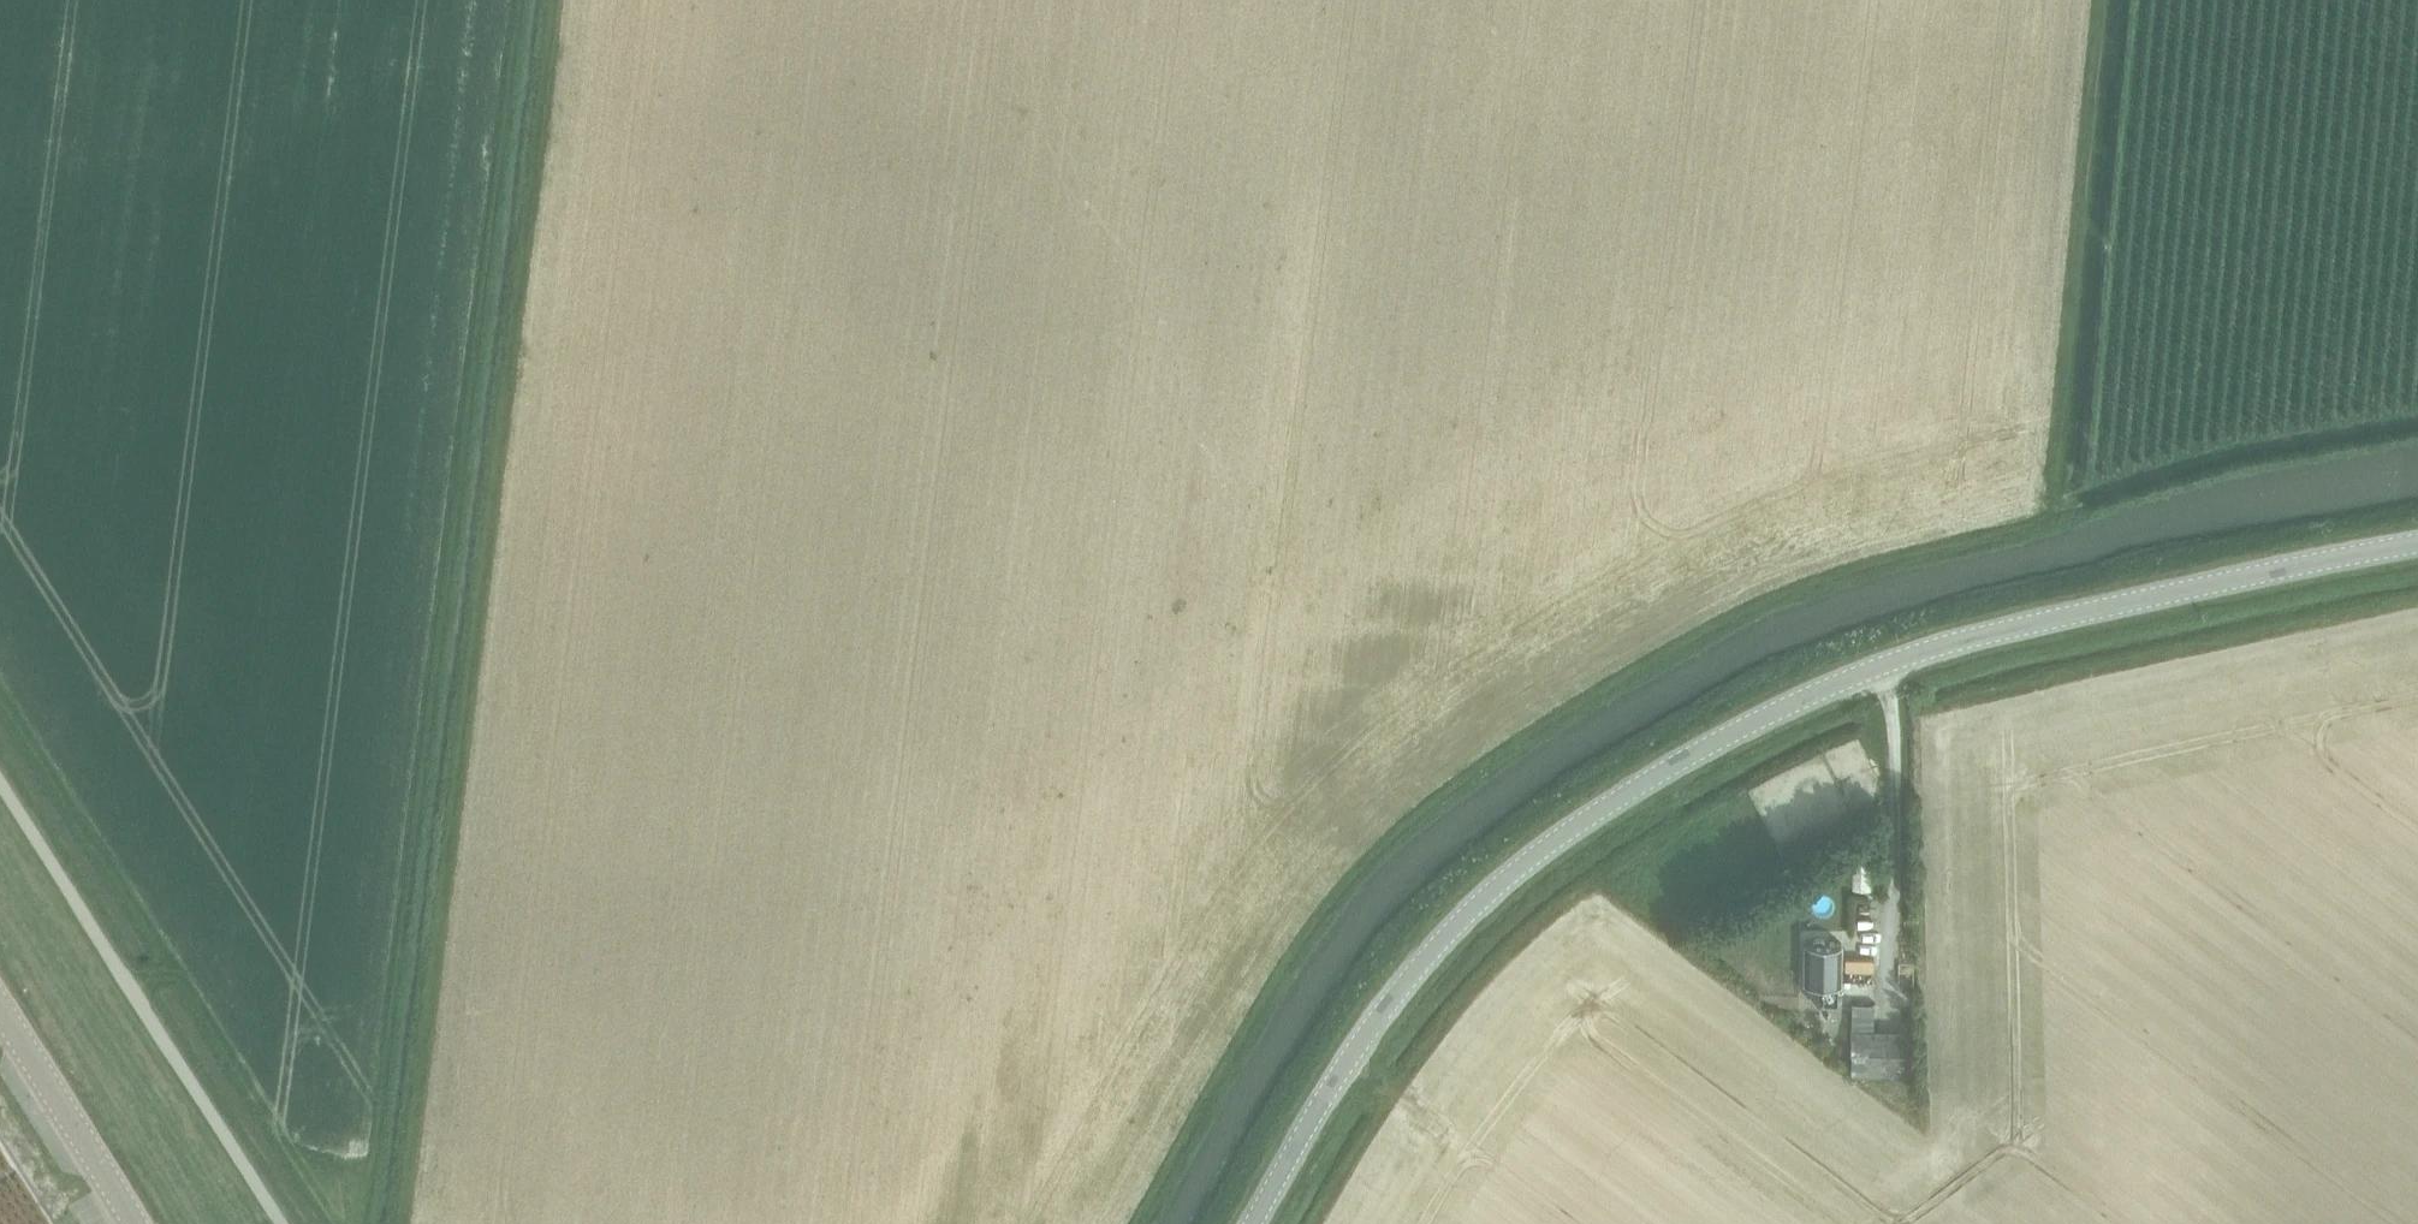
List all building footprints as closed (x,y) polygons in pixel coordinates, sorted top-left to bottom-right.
[(1876,887),(1876,858),(1854,857),(1853,887),(1876,887)] [(1841,983),(1842,942),(1806,941),(1805,982),(1824,982),(1823,1002),(1838,1003),(1839,983),(1841,983)] [(1852,1036),(1852,1063),(1852,1072),(1852,1073),(1912,1073),(1912,1028),(1875,1028),(1875,1003),(1853,1003),(1853,1008),(1852,1036)]
